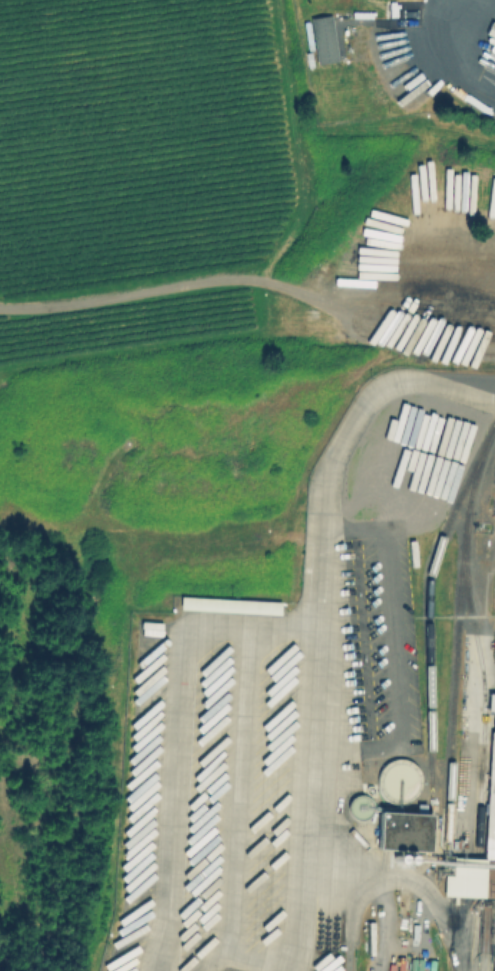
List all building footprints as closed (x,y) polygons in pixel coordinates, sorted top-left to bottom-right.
[(335,61),(331,15),(310,17),(314,63),(335,61)] [(488,736),(494,736),(494,867),(482,866),(488,736)] [(377,849),(428,850),(429,813),(377,812),(377,849)]
